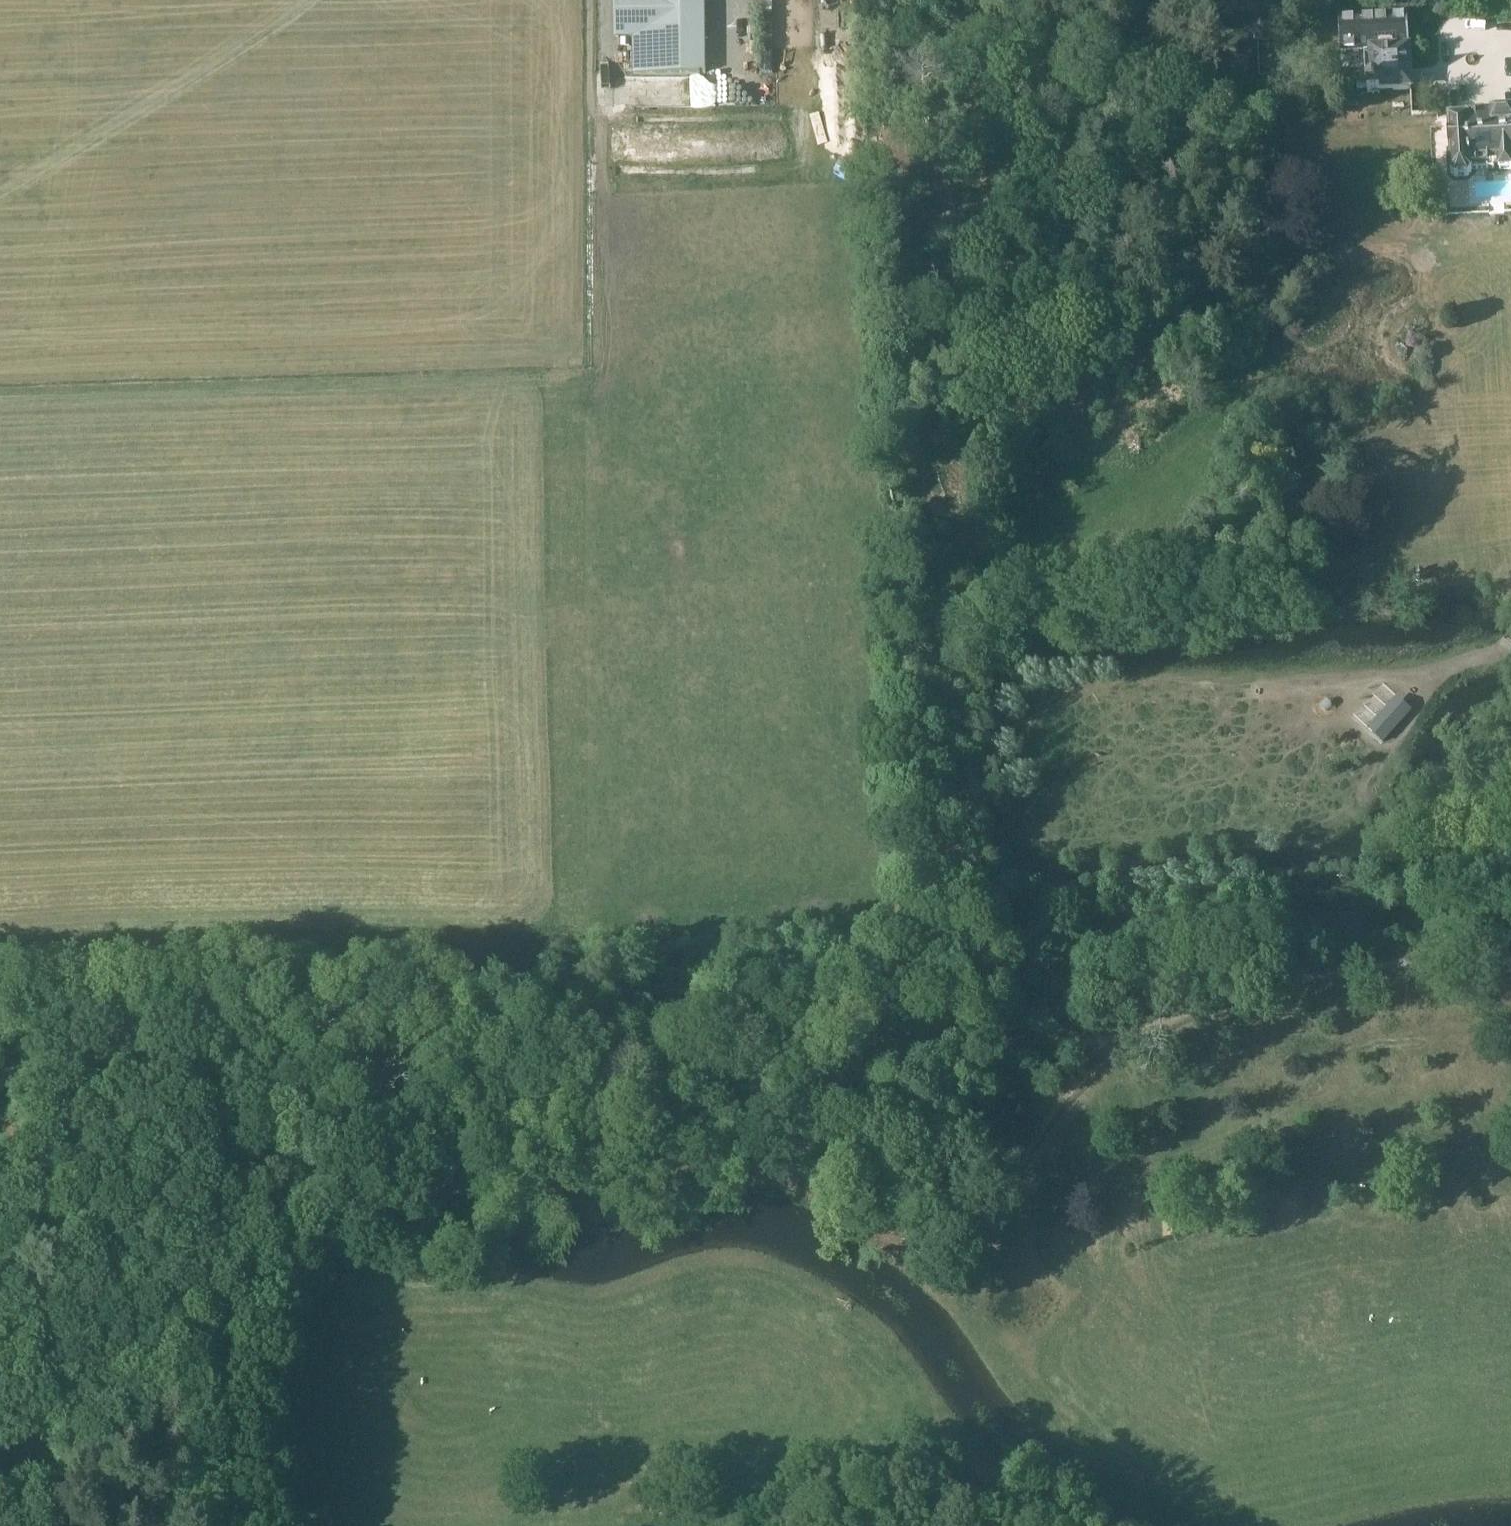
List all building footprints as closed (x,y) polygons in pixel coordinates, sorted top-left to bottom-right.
[(706,0),(614,0),(615,39),(632,39),(633,74),(707,74),(706,0)] [(772,12),(772,0),(762,0),(762,12),(772,12)] [(1411,89),(1408,13),(1341,16),(1342,51),(1369,50),(1370,78),(1365,78),(1365,92),(1381,92),(1381,90),(1411,89)] [(1254,41),(1265,40),(1264,21),(1253,21),(1254,41)] [(1483,109),(1465,110),(1465,119),(1448,120),(1451,173),(1455,177),(1469,176),(1473,172),(1472,170),(1492,168),(1491,163),(1496,163),(1497,170),(1509,169),(1508,162),(1510,162),(1510,116),(1483,117),(1483,109)] [(1397,697),(1368,729),(1384,743),(1412,711),(1397,697)]
